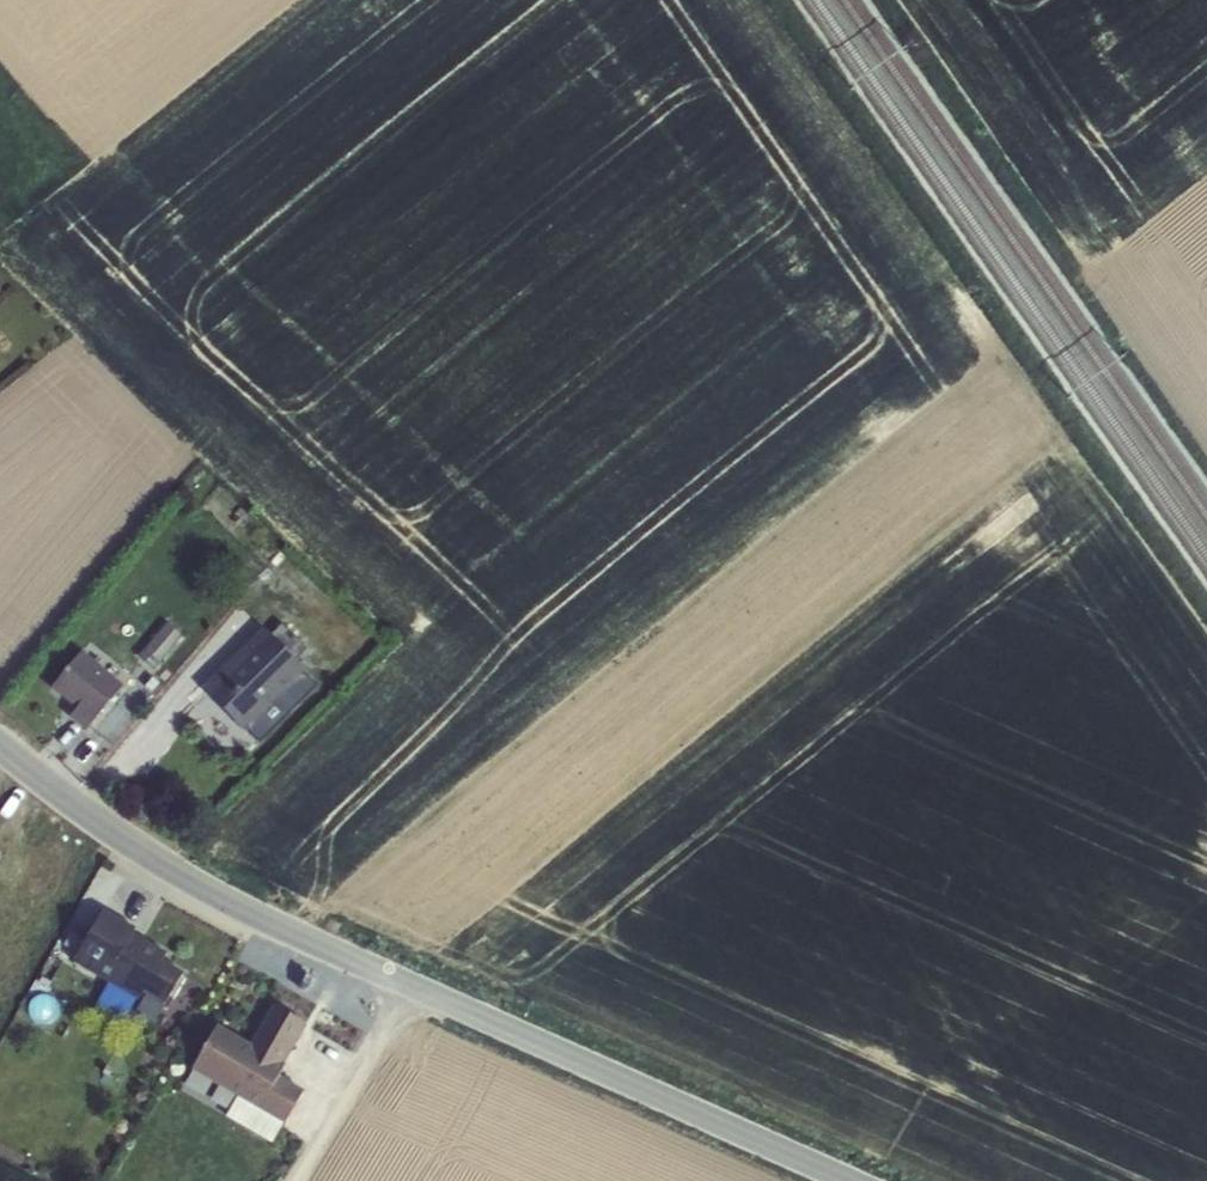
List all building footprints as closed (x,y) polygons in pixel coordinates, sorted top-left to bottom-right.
[(140,655),(154,668),(182,638),(168,624),(140,655)] [(306,672),(264,629),(203,689),(245,733),(247,732),(303,675),(306,672)] [(122,688),(82,653),(52,689),(76,709),(69,718),(84,731),(92,723),(122,688)] [(303,675),(247,732),(260,745),(317,689),(303,675)] [(106,909),(74,962),(138,1001),(143,994),(164,1005),(182,975),(163,963),(167,956),(132,934),(135,927),(106,909)] [(307,1024),(275,1005),(251,1045),(220,1025),(192,1070),(238,1099),(226,1118),(273,1146),(305,1094),(276,1076),(307,1024)]
